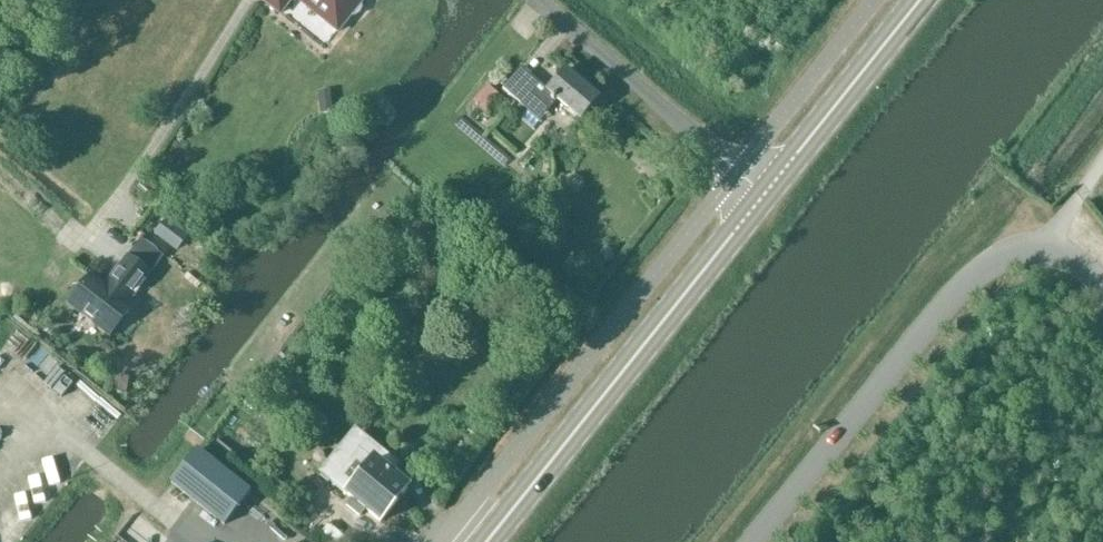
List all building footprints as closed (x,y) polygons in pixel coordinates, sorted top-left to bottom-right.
[(262,1),(280,16),(292,0),(263,0),(262,1)] [(364,0),(295,0),(337,34),(352,15),(357,16),(362,14),(363,9),(361,4),(364,0)] [(549,91),(548,90),(521,69),(502,91),(540,122),(556,103),(579,123),(599,99),(566,71),(549,91)] [(484,111),(498,93),(487,84),(473,102),(484,111)] [(332,102),(319,104),(321,115),(333,113),(332,102)] [(189,236),(168,219),(156,234),(177,251),(189,236)] [(66,305),(110,339),(134,307),(130,304),(153,274),(127,255),(105,284),(91,273),(66,305)] [(407,490),(372,461),(356,447),(330,482),(346,494),(352,499),(346,506),(360,517),(365,510),(380,523),(407,490)] [(225,526),(251,493),(198,450),(171,482),(225,526)] [(43,483),(50,510),(62,506),(55,479),(43,483)]
